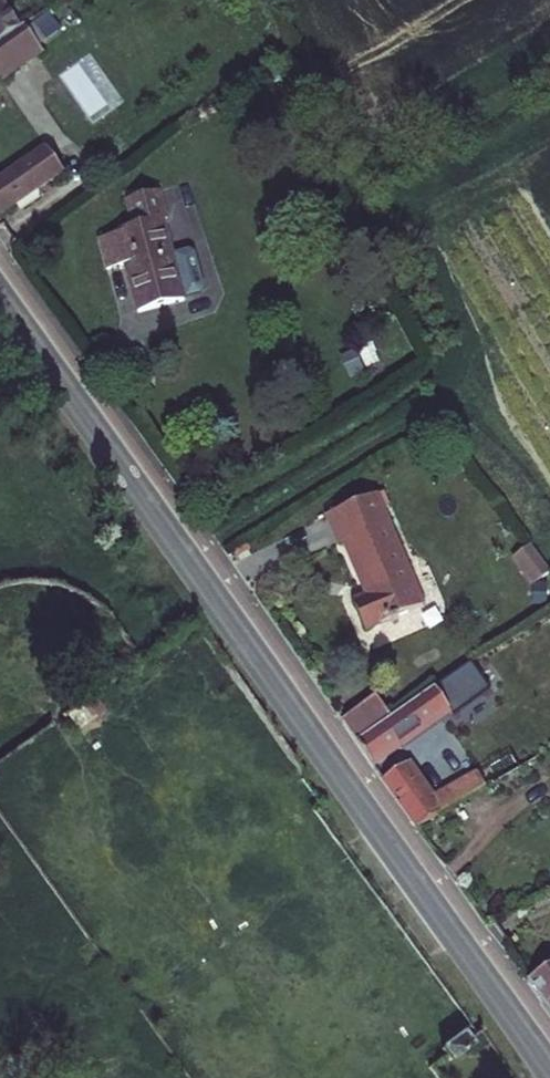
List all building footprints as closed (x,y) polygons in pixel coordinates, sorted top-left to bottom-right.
[(2,49),(27,33),(0,3),(0,47),(2,49)] [(1,77),(6,84),(50,56),(32,31),(27,33),(2,49),(0,50),(0,77),(1,77)] [(63,175),(47,151),(1,179),(0,177),(0,213),(63,175)] [(141,307),(183,298),(167,222),(171,221),(165,194),(129,201),(136,230),(104,236),(111,268),(132,263),(141,307)] [(375,496),(325,520),(337,544),(342,541),(362,584),(369,581),(375,593),(355,603),(369,631),(427,603),(375,496)] [(508,526),(521,552),(514,556),(530,588),(549,579),(519,521),(508,526)] [(372,702),(345,722),(384,773),(493,691),(470,661),(388,722),(372,702)] [(79,727),(100,708),(89,696),(68,715),(79,727)] [(418,771),(394,786),(408,803),(431,833),(501,791),(492,775),(439,806),(418,771)] [(531,985),(549,1011),(549,971),(531,985)]
